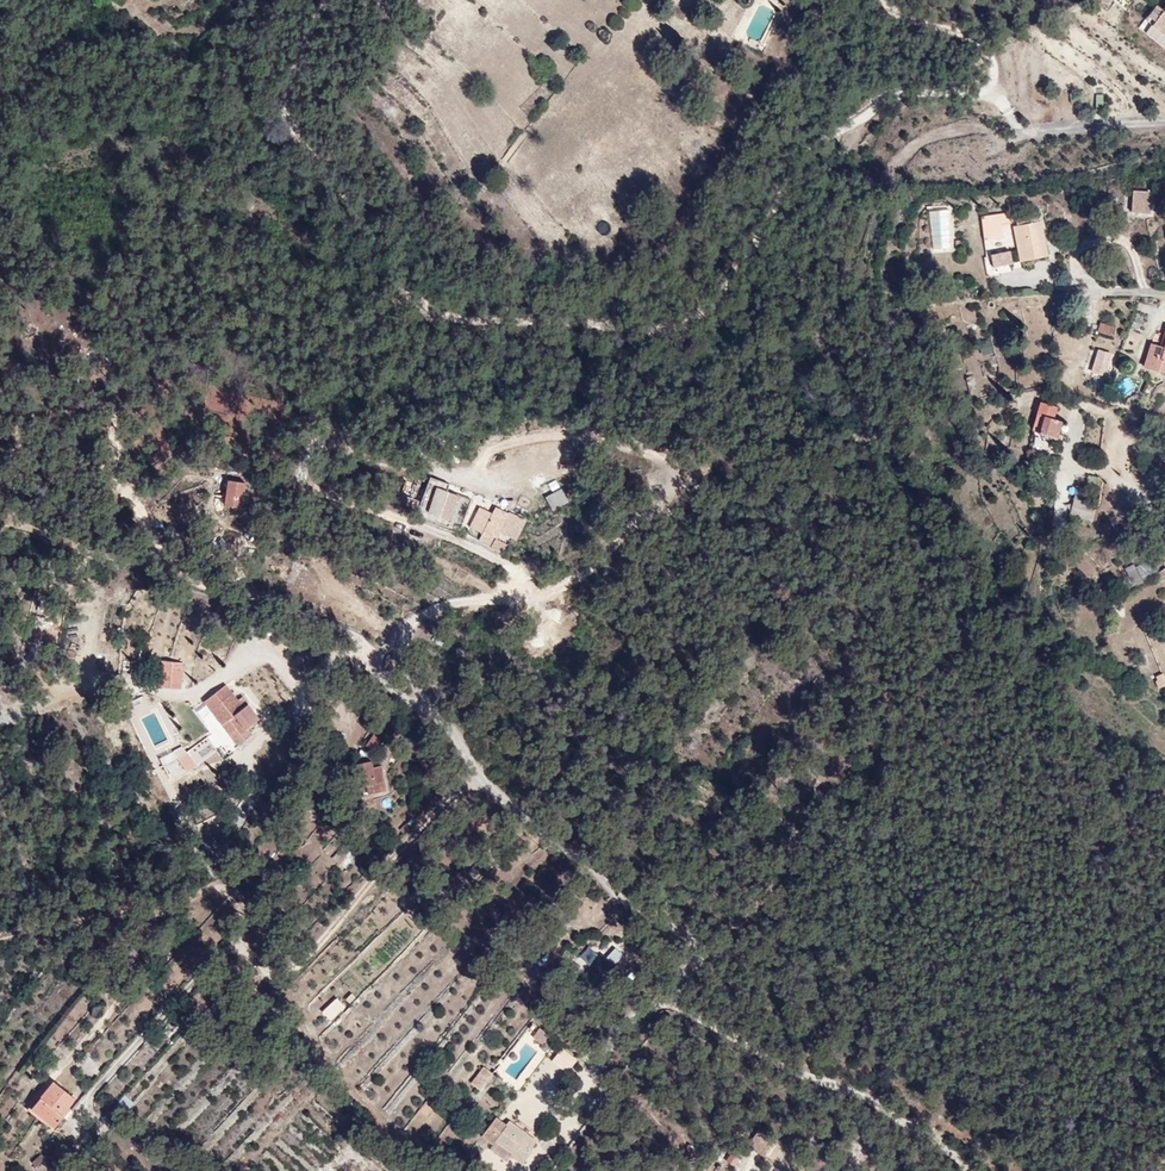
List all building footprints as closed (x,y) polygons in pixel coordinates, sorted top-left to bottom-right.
[(1127,24),(1164,48),(1164,13),(1150,0),(1127,24)] [(1133,190),(1131,214),(1154,216),(1156,192),(1133,190)] [(931,252),(953,251),(950,209),(929,210),(931,252)] [(1022,213),(964,213),(983,277),(1036,261),(1022,213)] [(598,221),(596,231),(608,233),(610,223),(598,221)] [(1139,358),(1164,370),(1164,324),(1146,320),(1139,358)] [(1097,333),(1112,336),(1115,325),(1099,322),(1097,333)] [(991,339),(977,342),(981,359),(994,356),(991,339)] [(1108,376),(1113,352),(1096,349),(1091,373),(1108,376)] [(969,389),(977,387),(973,375),(965,377),(969,389)] [(1059,441),(1065,422),(1055,419),(1059,407),(1041,402),(1031,432),(1059,441)] [(441,473),(421,467),(419,474),(439,480),(441,473)] [(238,497),(241,472),(221,469),(219,494),(238,497)] [(439,480),(419,474),(407,507),(451,523),(463,489),(439,480)] [(553,479),(537,487),(544,501),(560,492),(553,479)] [(492,523),(509,531),(518,511),(501,503),(500,505),(486,498),(484,504),(471,498),(462,518),(474,524),(471,530),(494,543),(498,534),(489,530),(492,523)] [(1125,568),(1133,586),(1151,577),(1142,560),(1125,568)] [(175,680),(177,656),(158,654),(156,678),(175,680)] [(1164,686),(1164,679),(1162,673),(1153,676),(1159,689),(1164,686)] [(259,714),(247,697),(242,701),(224,678),(199,697),(218,724),(223,721),(232,734),(234,737),(257,720),(255,717),(259,714)] [(247,697),(238,685),(233,689),(242,701),(247,697)] [(218,744),(232,734),(223,721),(218,724),(209,731),(218,744)] [(196,759),(218,744),(209,731),(187,747),(196,759)] [(362,769),(373,765),(371,758),(357,761),(362,784),(370,782),(370,780),(366,781),(364,779),(362,775),(362,769)] [(389,789),(381,763),(373,765),(362,769),(362,775),(364,779),(366,781),(370,780),(370,782),(373,793),(389,789)] [(361,845),(346,833),(339,841),(354,854),(361,845)] [(342,848),(332,857),(342,868),(352,860),(342,848)] [(615,947),(606,958),(615,966),(624,955),(615,947)] [(607,980),(616,964),(599,956),(591,972),(607,980)] [(338,997),(322,1012),(331,1021),(347,1006),(338,997)] [(482,1090),(493,1076),(484,1068),(472,1082),(482,1090)] [(55,1096),(61,1087),(42,1071),(19,1102),(42,1120),(59,1099),(55,1096)] [(101,1120),(119,1097),(108,1089),(90,1110),(101,1120)] [(124,1094),(117,1104),(128,1112),(135,1102),(124,1094)] [(516,1146),(486,1125),(470,1146),(493,1162),(502,1150),(509,1155),(516,1146)] [(773,1144),(757,1134),(748,1147),(763,1158),(773,1144)] [(30,1145),(20,1157),(37,1170),(44,1170),(51,1162),(30,1145)] [(512,1158),(509,1155),(502,1150),(493,1162),(492,1164),(502,1170),(503,1170),(512,1158)]
